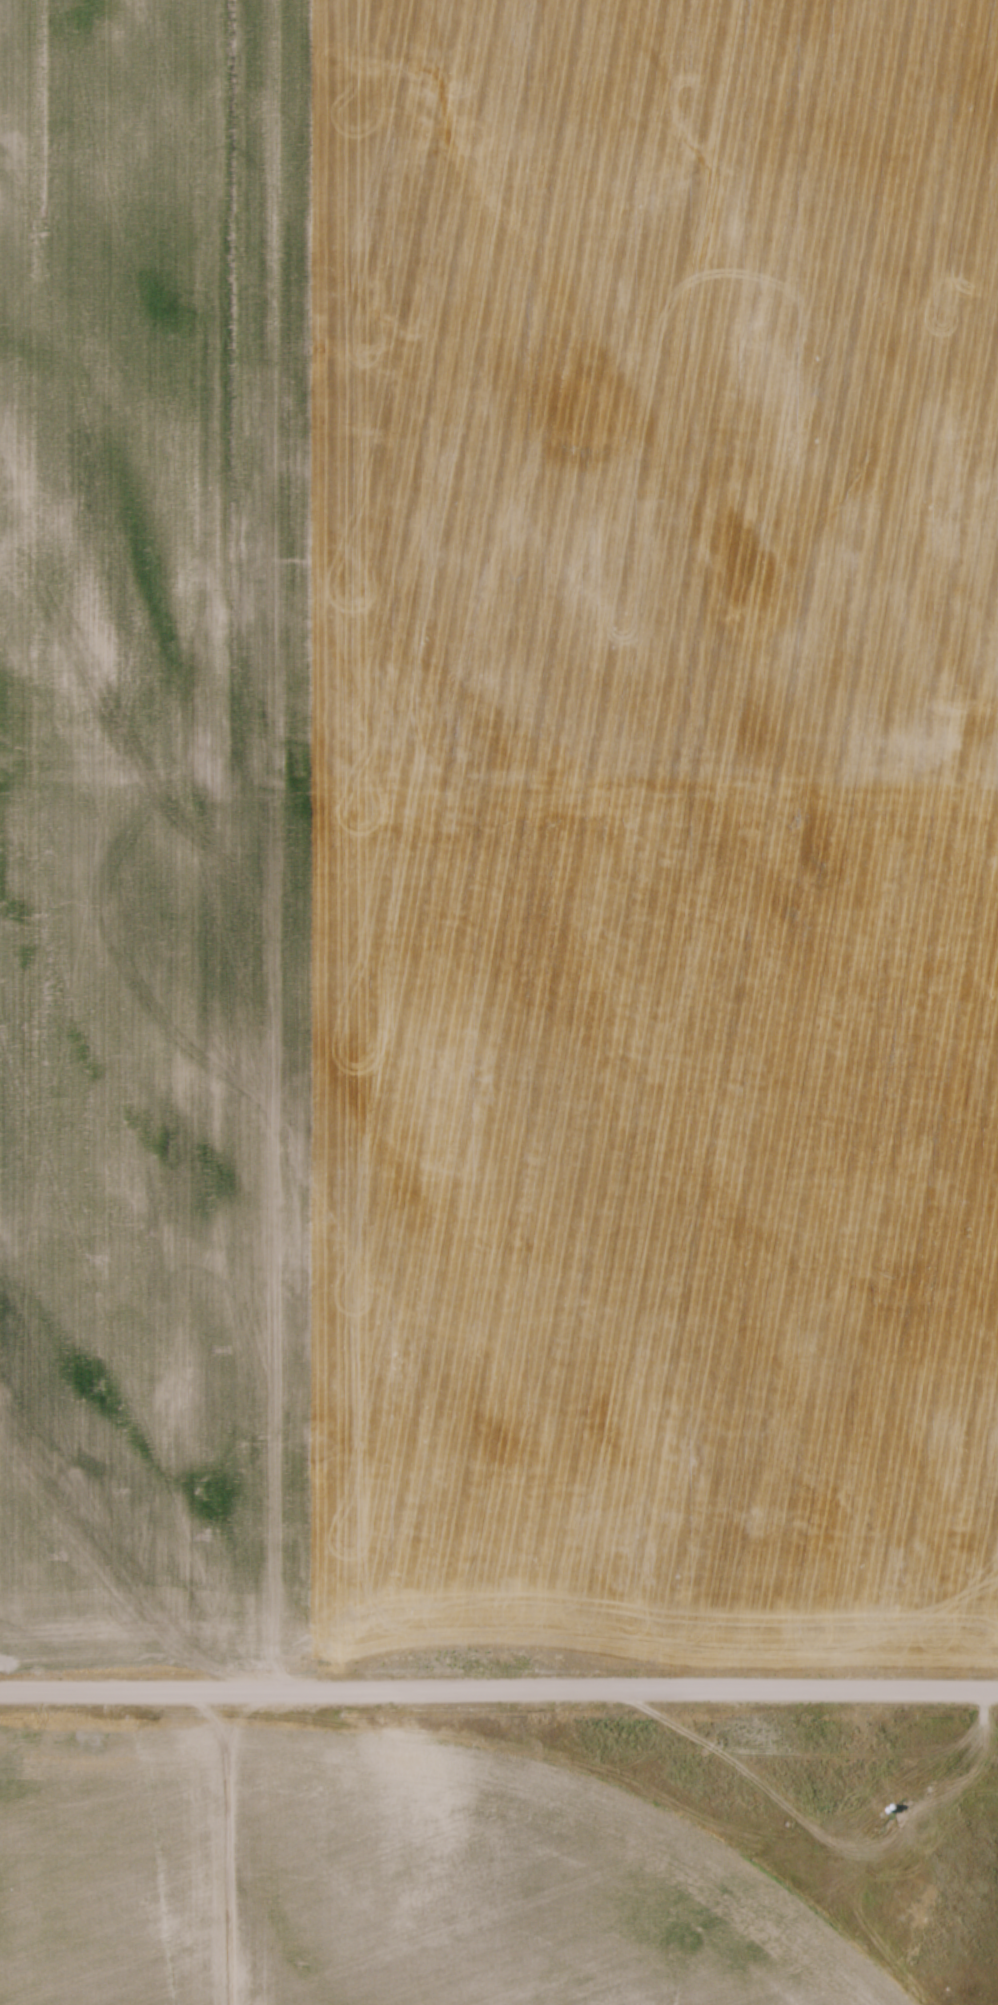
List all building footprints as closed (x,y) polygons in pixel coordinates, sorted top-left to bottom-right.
[(85,1740),(80,1730),(70,1734),(74,1744),(85,1740)]
